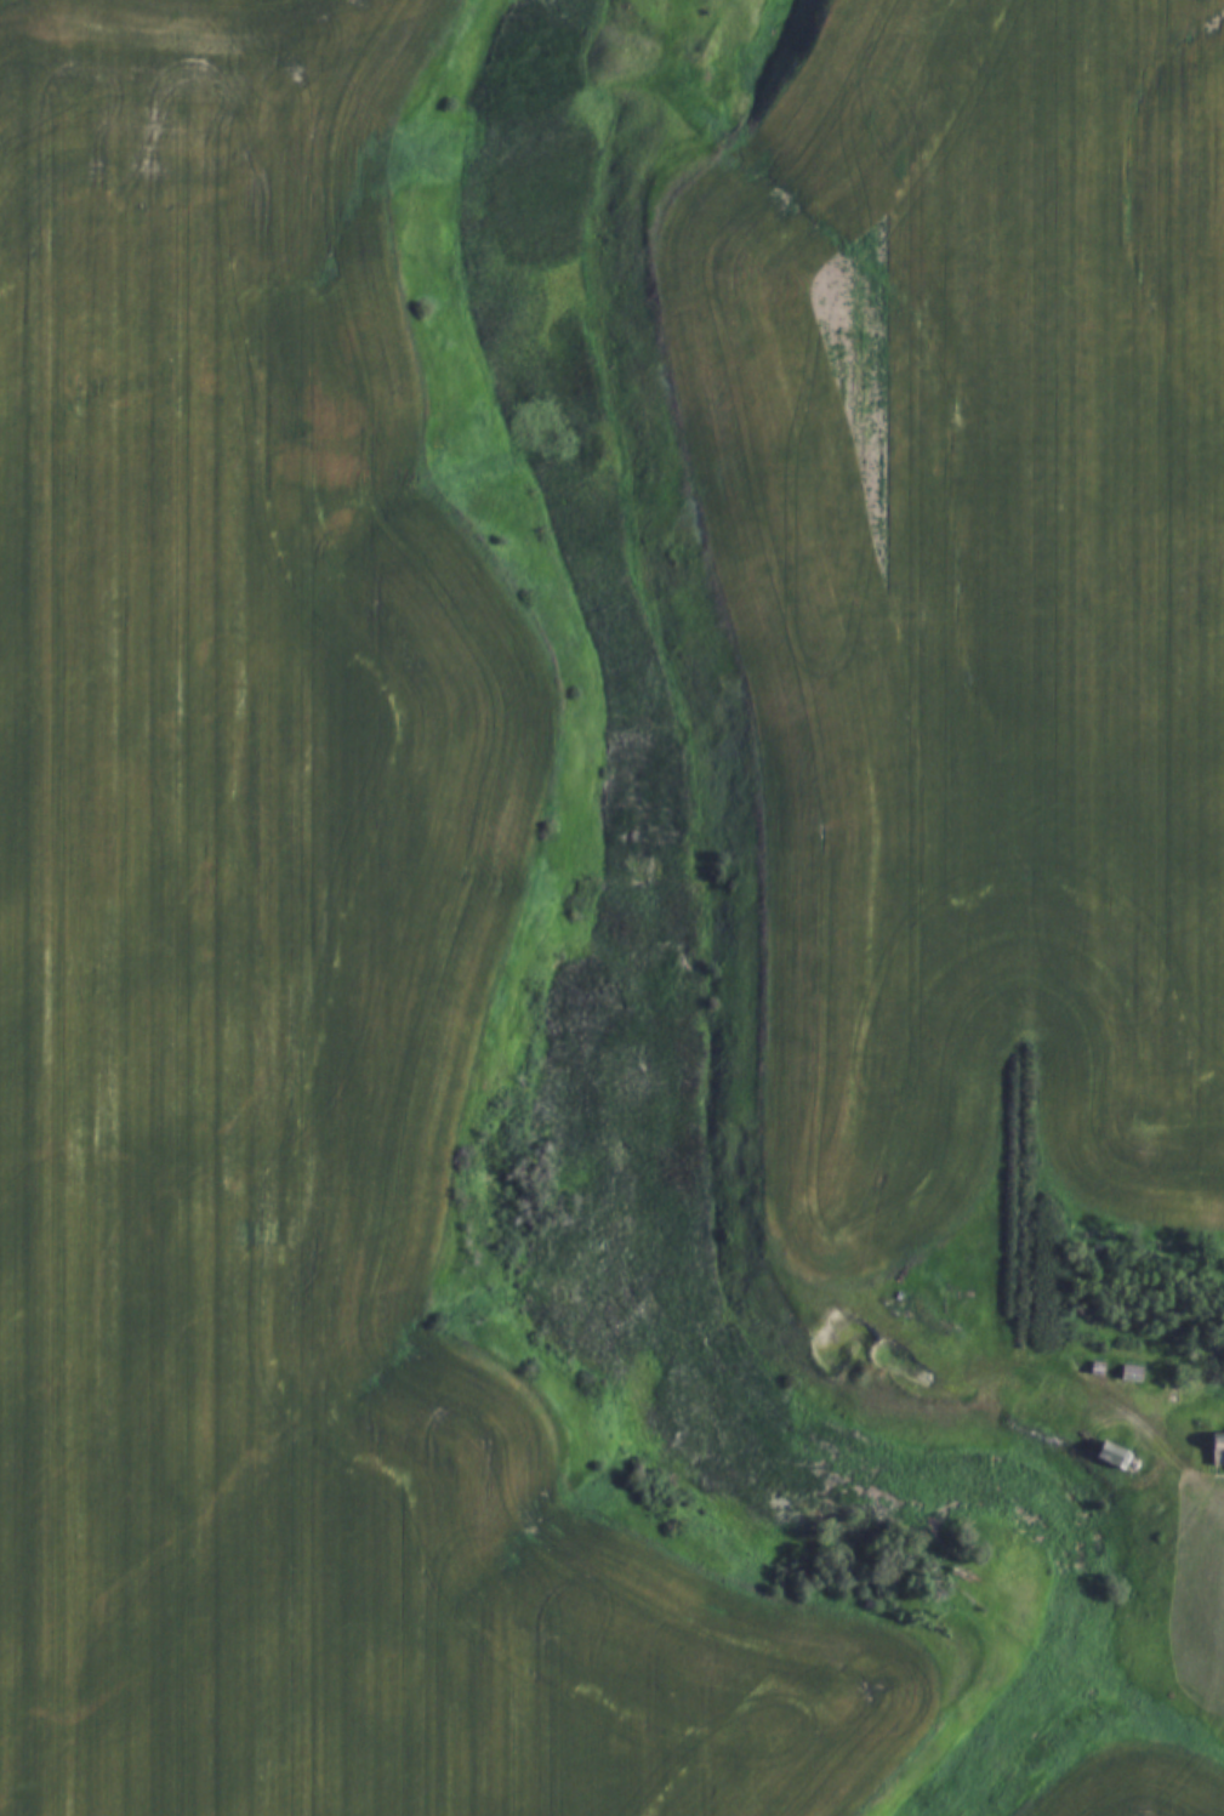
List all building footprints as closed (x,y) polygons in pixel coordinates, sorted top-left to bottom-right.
[(1117,1379),(1142,1386),(1145,1371),(1120,1365),(1117,1379)] [(1131,1458),(1097,1442),(1090,1458),(1123,1474),(1131,1458)]
